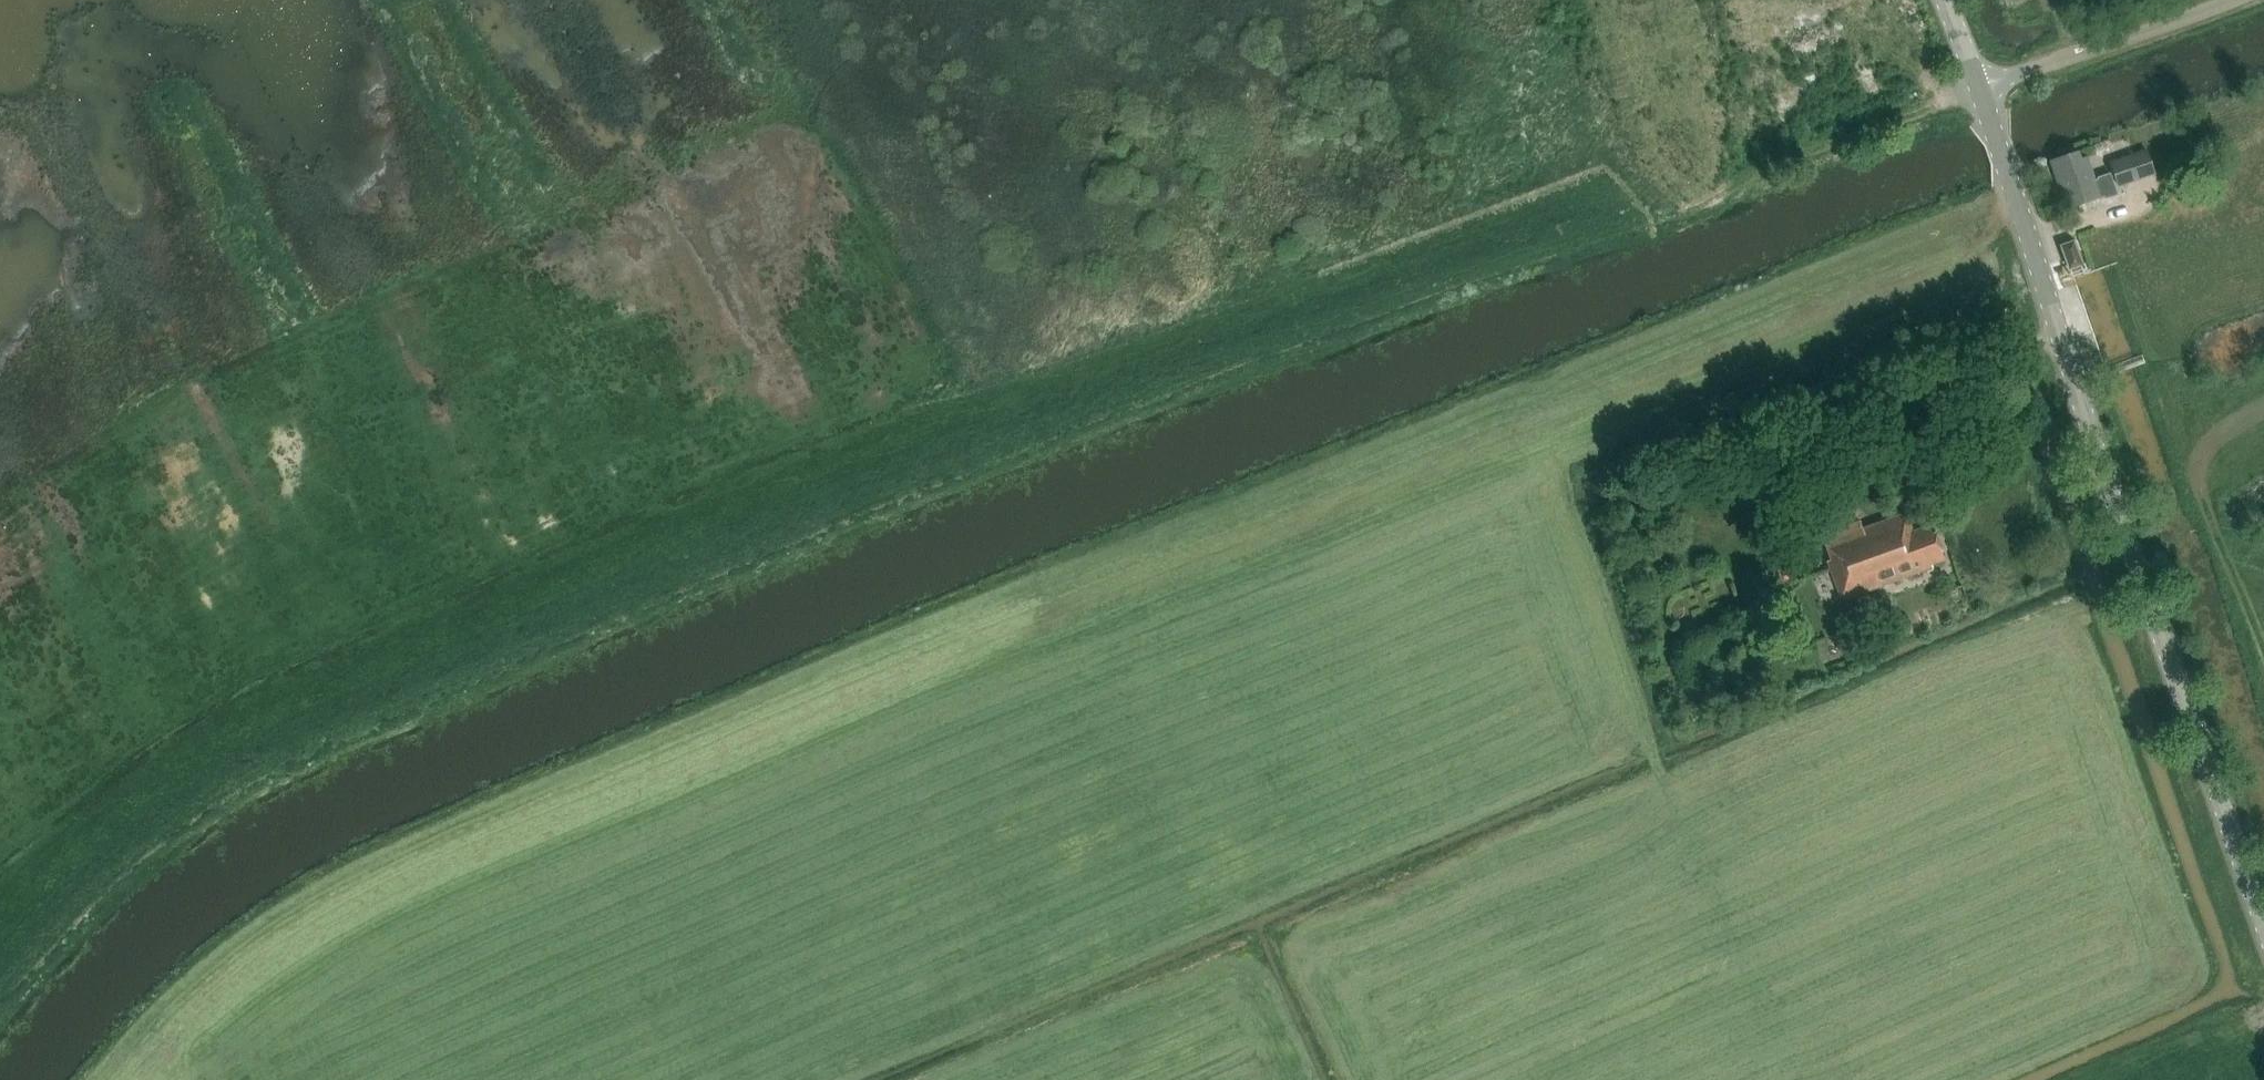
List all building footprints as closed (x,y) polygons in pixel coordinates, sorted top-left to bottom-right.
[(1784,32),(1811,120),(1885,97),(1871,50),(1842,58),(1830,18),(1784,32)] [(2154,174),(2145,149),(2107,161),(2116,187),(2154,174)] [(2051,161),(2066,208),(2104,196),(2105,198),(2117,194),(2110,173),(2098,177),(2099,179),(2095,181),(2084,150),(2051,161)] [(2082,265),(2073,240),(2058,245),(2067,270),(2082,265)] [(1931,562),(1942,558),(1930,526),(1913,532),(1906,512),(1862,529),(1859,521),(1823,534),(1827,546),(1826,547),(1831,560),(1828,561),(1842,600),(1931,566),(1931,562)] [(1733,574),(1703,580),(1707,595),(1722,592),(1725,603),(1739,600),(1733,574)]
